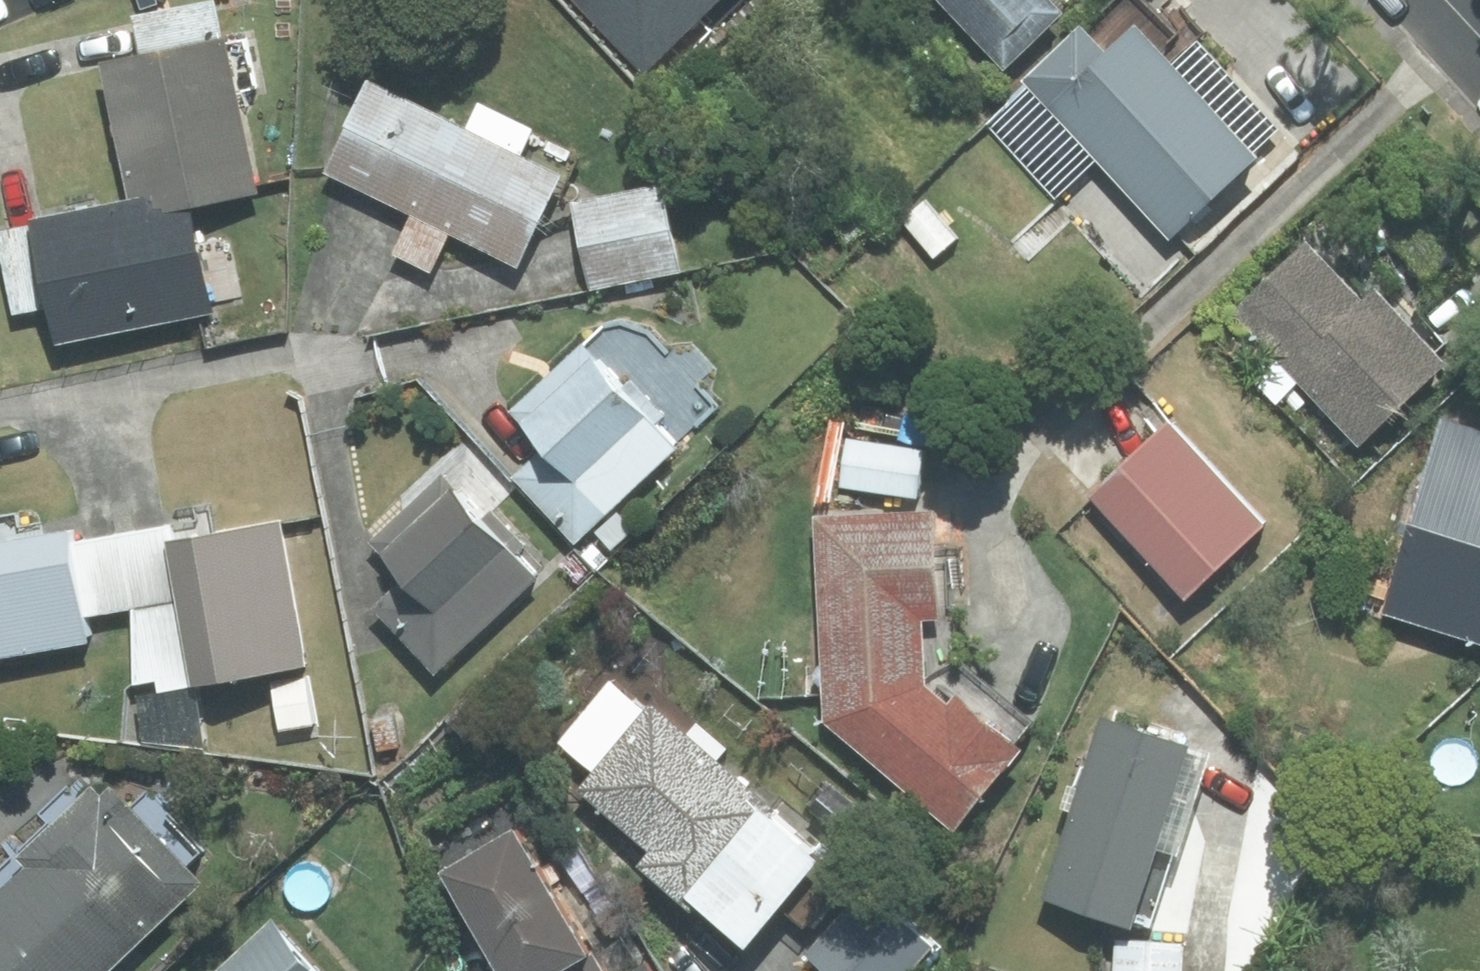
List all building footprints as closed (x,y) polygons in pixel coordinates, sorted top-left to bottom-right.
[(650,76),(728,0),(574,0),(650,76)] [(1006,66),(1061,13),(1048,0),(941,0),(1006,66)] [(1098,158),(1168,234),(1279,131),(1193,39),(1201,32),(1174,3),(1155,20),(1136,0),(1112,0),(1026,79),(1032,85),(987,126),(1054,198),(1098,158)] [(132,17),(140,57),(221,41),(213,1),(132,17)] [(140,57),(103,67),(132,197),(189,208),(255,194),(221,41),(140,57)] [(464,131),(368,86),(326,173),(414,215),(395,254),(429,270),(448,230),(515,262),(556,177),(516,158),(531,129),(478,103),(464,131)] [(661,186),(573,204),(590,287),(678,269),(661,186)] [(189,208),(132,197),(31,216),(33,226),(48,308),(55,343),(209,313),(189,208)] [(33,226),(0,232),(0,259),(12,315),(48,308),(33,226)] [(1361,303),(1305,244),(1232,313),(1357,446),(1446,364),(1376,289),(1361,303)] [(665,353),(644,333),(620,323),(602,331),(517,412),(552,448),(520,478),(575,534),(709,405),(693,389),(715,368),(693,345),(665,353)] [(1444,419),(1384,613),(1479,642),(1479,430),(1444,419)] [(1167,424),(1093,494),(1186,593),(1260,523),(1167,424)] [(922,449),(845,439),(838,487),(915,498),(922,449)] [(443,480),(375,543),(408,578),(374,609),(433,671),(534,578),(443,480)] [(820,523),(825,721),(959,672),(956,561),(927,562),(926,520),(820,523)] [(170,524),(78,540),(92,615),(132,608),(178,599),(168,543),(173,542),(170,524)] [(173,542),(168,543),(178,599),(193,684),(302,664),(277,524),(173,542)] [(95,638),(92,615),(78,540),(76,533),(0,546),(0,655),(95,638)] [(178,599),(132,608),(133,695),(140,740),(205,747),(193,684),(178,599)] [(959,672),(825,721),(952,826),(1016,749),(1011,744),(1026,727),(959,672)] [(306,682),(273,688),(281,730),(314,724),(306,682)] [(639,866),(691,909),(695,904),(743,945),(814,863),(762,819),(771,809),(650,707),(644,713),(609,683),(557,743),(593,773),(578,791),(651,853),(639,866)] [(1185,754),(1187,747),(1102,719),(1043,899),(1128,926),(1130,918),(1149,924),(1202,759),(1185,754)] [(196,884),(183,869),(201,853),(145,793),(127,809),(108,789),(101,796),(82,776),(4,848),(14,858),(0,871),(0,970),(102,970),(196,884)] [(442,874),(502,970),(597,970),(511,832),(442,874)] [(806,954),(825,970),(911,970),(931,948),(865,889),(806,954)] [(271,921),(217,970),(317,970),(271,921)] [(1115,940),(1113,970),(1179,970),(1181,944),(1115,940)]
